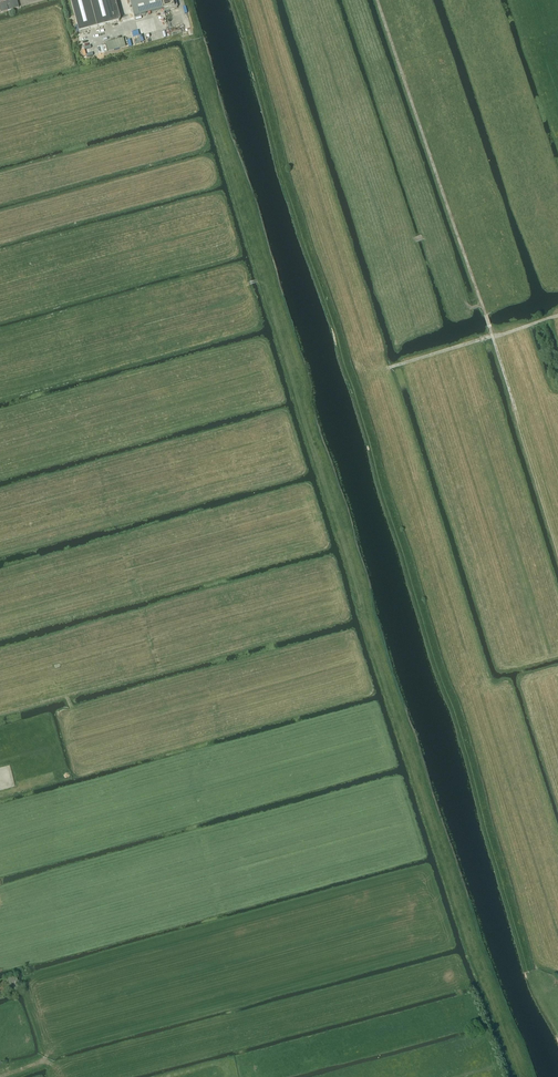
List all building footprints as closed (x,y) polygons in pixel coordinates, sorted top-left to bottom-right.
[(0,13),(18,7),(16,0),(0,0),(0,12),(0,13)] [(79,32),(97,27),(90,0),(70,0),(79,32)] [(97,27),(119,21),(121,18),(116,0),(90,0),(97,27)] [(173,0),(130,0),(134,17),(163,9),(163,10),(164,10),(163,9),(175,6),(173,0)] [(88,47),(81,49),(82,56),(90,53),(88,47)]
